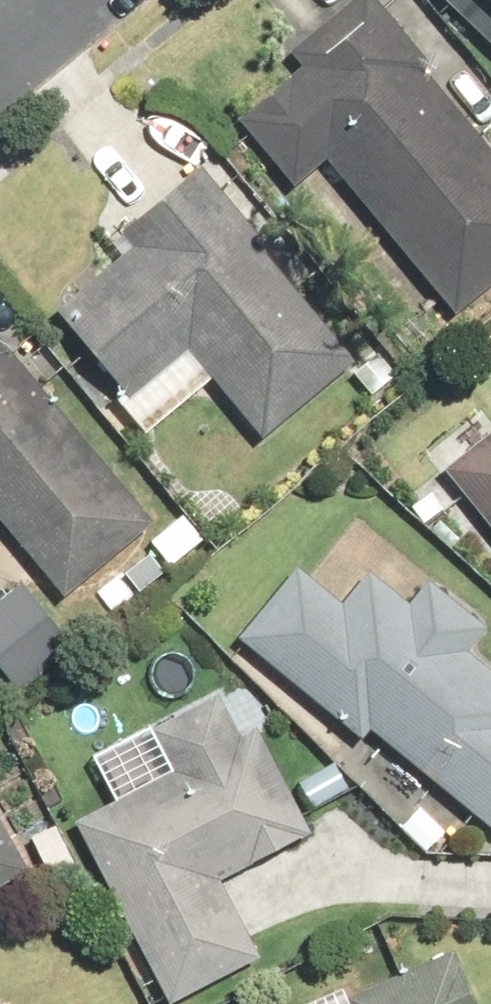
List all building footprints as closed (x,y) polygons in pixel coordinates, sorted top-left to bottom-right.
[(454,315),(490,284),(490,150),(421,66),(426,62),(375,0),(348,0),(287,51),(300,67),(237,120),(293,187),(325,160),(454,315)] [(490,45),(490,0),(444,0),(490,45)] [(358,361),(198,163),(116,228),(130,245),(52,308),(122,395),(182,348),(257,441),(358,361)] [(64,596),(152,523),(0,342),(0,520),(64,596)] [(442,471),(490,530),(490,431),(442,471)] [(234,637),(361,740),(369,730),(490,829),(490,673),(467,653),(487,628),(427,579),(406,604),(365,571),(340,602),(293,564),(234,637)] [(0,596),(0,674),(16,695),(74,649),(20,580),(0,596)] [(172,770),(71,820),(163,1003),(256,956),(218,880),(310,834),(256,728),(239,736),(218,694),(150,728),(172,770)] [(29,874),(0,820),(0,890),(29,874)] [(453,951),(345,999),(348,1003),(476,1003),(453,951)]
